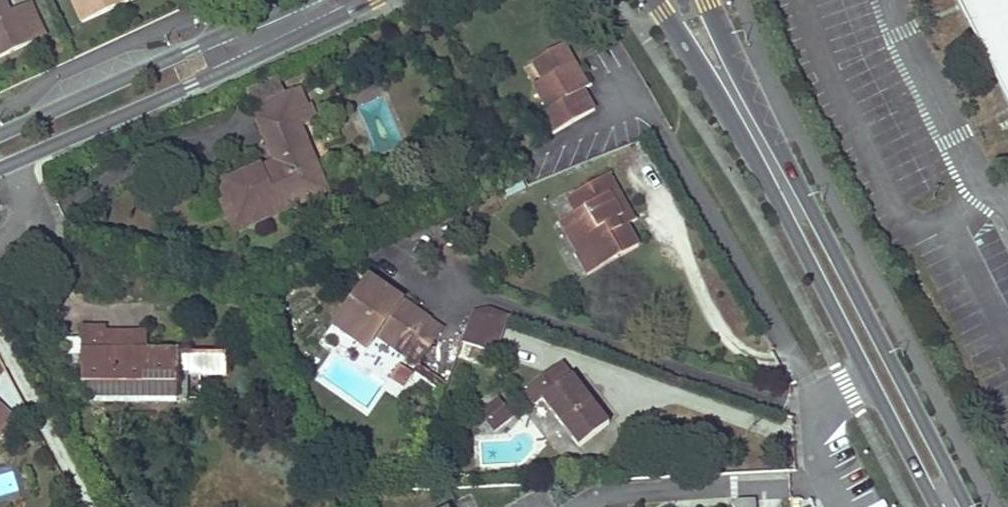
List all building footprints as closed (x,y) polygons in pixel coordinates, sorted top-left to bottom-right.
[(82,21),(130,0),(73,0),(82,21)] [(965,5),(1007,90),(1007,0),(963,0),(965,5)] [(15,5),(5,10),(1,2),(0,2),(0,54),(41,35),(25,1),(15,5)] [(553,133),(573,122),(594,110),(582,90),(588,87),(575,64),(563,43),(530,62),(541,81),(533,86),(546,109),(541,113),(553,133)] [(292,113),(302,108),(296,92),(285,97),(292,113)] [(233,234),(328,192),(297,127),(309,122),(302,108),(292,113),(285,97),(252,112),(274,162),(218,188),(225,202),(220,204),(233,234)] [(516,174),(498,183),(505,197),(523,189),(516,174)] [(590,274),(616,259),(641,244),(612,194),(619,189),(610,174),(574,195),(583,211),(578,214),(571,218),(580,234),(588,248),(578,254),(590,274)] [(583,211),(574,195),(569,198),(578,214),(583,211)] [(580,234),(571,218),(564,222),(573,238),(580,234)] [(427,320),(367,277),(333,325),(364,348),(374,333),(414,363),(417,365),(419,362),(429,347),(415,337),(427,320)] [(493,355),(510,318),(485,310),(474,316),(463,345),(493,355)] [(427,320),(415,337),(429,347),(441,330),(427,320)] [(105,326),(83,325),(83,337),(82,352),(144,353),(145,334),(106,333),(105,326)] [(198,400),(199,377),(224,377),(225,354),(144,353),(82,352),(83,337),(63,337),(63,379),(82,379),(82,398),(173,400),(198,400)] [(396,362),(388,373),(401,382),(409,371),(396,362)] [(449,381),(419,362),(417,365),(414,363),(411,366),(435,383),(422,416),(434,421),(449,381)] [(609,426),(560,364),(521,395),(531,408),(540,399),(580,450),(609,426)] [(11,420),(24,406),(4,369),(0,373),(0,433),(11,420)] [(494,437),(515,421),(499,401),(479,417),(494,437)]
